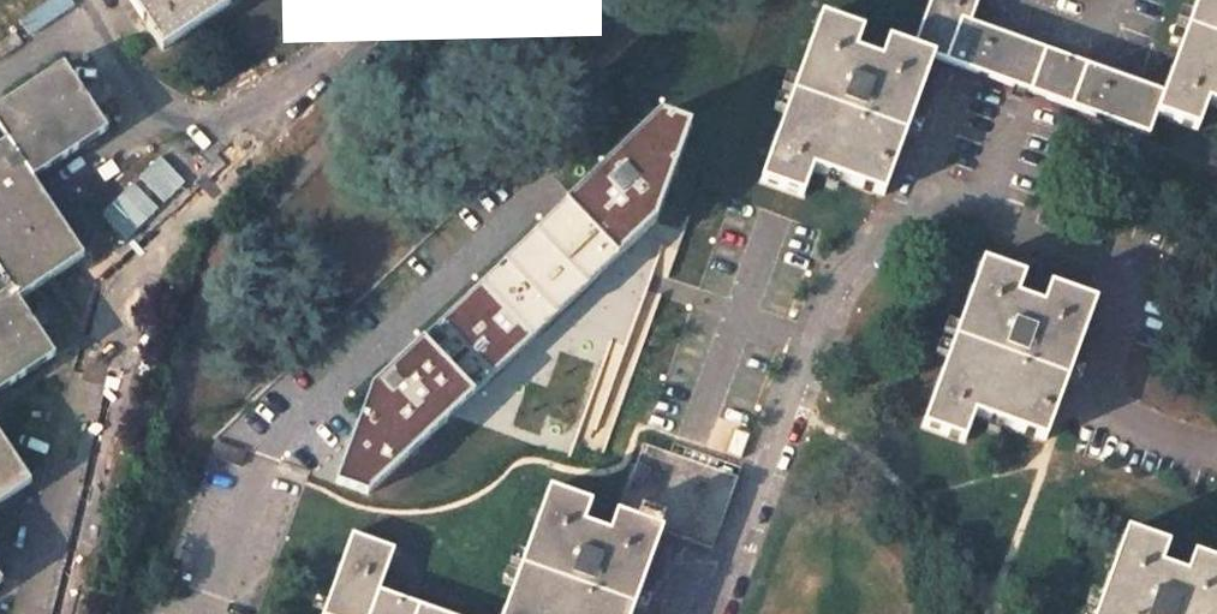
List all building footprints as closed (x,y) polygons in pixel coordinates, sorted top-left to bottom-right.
[(163,50),(239,0),(130,0),(163,50)] [(1150,131),(1157,115),(1198,129),(1210,98),(1216,101),(1216,0),(1202,0),(1167,94),(971,22),(978,0),(931,0),(914,48),(889,39),(882,59),(857,49),(864,30),(825,16),(765,181),(805,196),(816,166),(886,191),(900,152),(896,151),(931,56),(955,65),(957,61),(1150,131)] [(23,304),(88,260),(36,181),(112,131),(67,65),(0,109),(0,125),(10,141),(0,148),(0,269),(14,291),(23,304)] [(371,387),(336,484),(366,495),(653,225),(690,126),(659,115),(371,387)] [(987,261),(927,427),(966,441),(976,410),(1048,435),(1061,397),(1057,396),(1092,299),(1050,284),(1043,304),(1019,294),(1026,275),(987,261)] [(61,360),(23,304),(14,291),(0,300),(0,400),(61,360)] [(39,488),(0,431),(0,514),(39,488)] [(659,528),(713,548),(738,476),(644,442),(610,532),(585,522),(592,502),(553,489),(508,613),(628,613),(659,528)] [(1193,554),(1186,574),(1162,565),(1168,545),(1129,530),(1099,613),(1216,613),(1216,563),(1193,554)] [(381,589),(396,548),(358,534),(329,613),(450,613),(381,589)] [(12,589),(0,571),(0,596),(12,589)]
